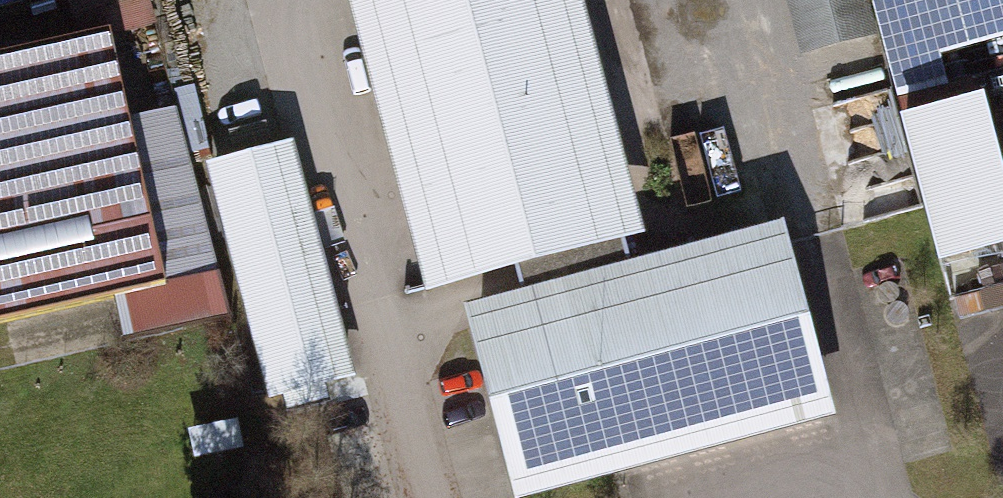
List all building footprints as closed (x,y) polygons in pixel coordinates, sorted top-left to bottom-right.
[(153,26),(147,0),(65,0),(69,16),(100,9),(104,26),(107,37),(153,26)] [(418,287),(509,263),(617,235),(642,229),(583,0),(343,0),(418,287)] [(793,60),(870,41),(860,0),(778,0),(793,60)] [(893,79),(942,71),(933,41),(1002,22),(1002,0),(874,0),(893,79)] [(161,283),(110,44),(104,26),(0,48),(0,317),(110,294),(161,283)] [(126,120),(161,283),(214,271),(180,109),(126,120)] [(268,404),(357,381),(295,144),(206,167),(268,404)] [(507,497),(512,497),(533,492),(831,416),(780,220),(625,260),(516,288),(457,303),(473,367),(507,497)] [(509,263),(516,288),(625,260),(617,235),(509,263)] [(161,283),(110,294),(122,342),(229,314),(214,271),(161,283)]
